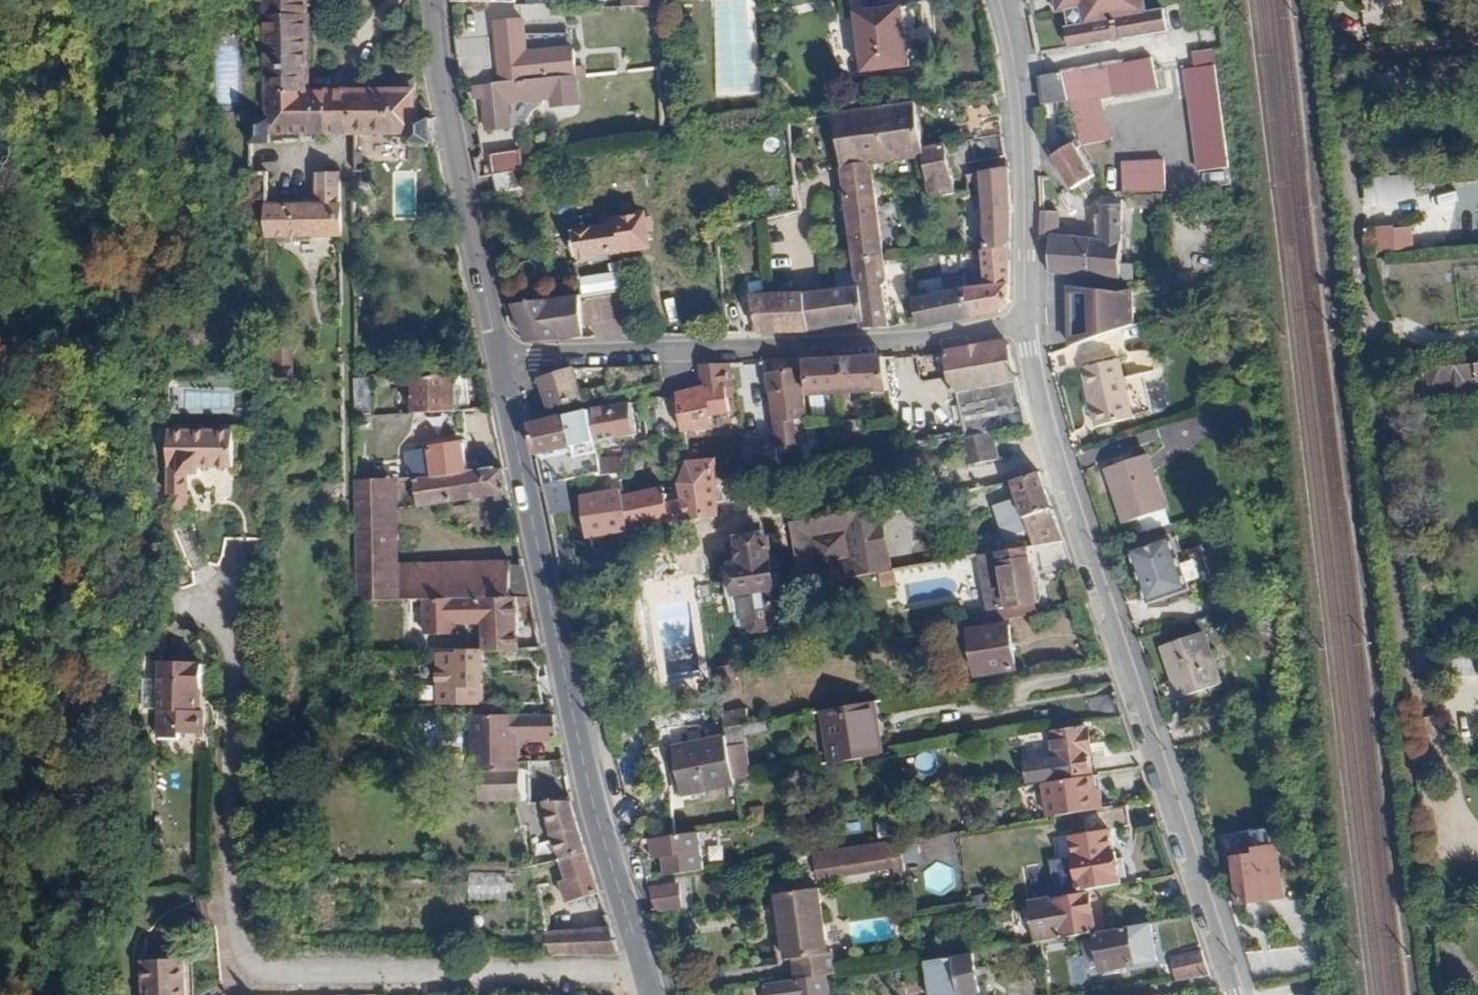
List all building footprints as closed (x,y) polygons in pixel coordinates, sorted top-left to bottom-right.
[(350,180),(367,179),(367,140),(418,140),(419,154),(441,151),(440,126),(423,126),(422,88),(401,88),(400,99),(349,99),(312,98),(312,0),(267,0),(267,98),(266,117),(251,118),(253,151),(288,149),(288,140),(350,140),(350,180)] [(628,10),(660,12),(660,0),(628,0),(628,10)] [(1166,29),(1162,5),(1144,8),(1143,0),(1052,0),(1054,18),(1061,17),(1066,45),(1166,29)] [(911,67),(901,8),(853,16),(856,36),(854,37),(850,42),(852,54),(857,58),(860,57),(863,75),(911,67)] [(498,26),(503,86),(578,80),(576,54),(527,57),(526,24),(498,26)] [(487,37),(460,40),(462,61),(489,58),(487,37)] [(1195,170),(1229,166),(1213,47),(1190,50),(1192,66),(1181,67),(1195,170)] [(1034,74),(1037,101),(1062,98),(1058,71),(1034,74)] [(503,86),(474,89),(475,103),(492,103),(493,133),(515,133),(512,101),(556,99),(557,106),(581,106),(578,80),(503,86)] [(996,104),(995,94),(985,95),(986,105),(996,104)] [(872,159),(933,150),(925,99),(832,114),(857,291),(754,300),(756,333),(860,324),(865,331),(893,328),(872,159)] [(1068,135),(1044,154),(1070,187),(1094,168),(1068,135)] [(956,147),(933,150),(938,192),(961,189),(956,147)] [(491,160),(498,198),(527,192),(521,155),(491,160)] [(1164,158),(1120,159),(1121,191),(1165,190),(1164,158)] [(917,291),(921,320),(928,324),(999,316),(1010,301),(1009,163),(982,166),(981,278),(917,291)] [(272,206),(273,240),(342,239),(341,173),(319,173),(320,205),(272,206)] [(1051,232),(1046,268),(1120,272),(1120,202),(1104,202),(1103,236),(1057,235),(1055,205),(1042,205),(1044,232),(1051,232)] [(575,243),(579,268),(653,256),(648,226),(620,231),(620,236),(575,243)] [(585,295),(620,286),(615,268),(581,277),(585,295)] [(1136,279),(1068,280),(1069,343),(1137,323),(1136,279)] [(585,303),(509,308),(510,316),(518,317),(531,349),(577,347),(576,333),(585,333),(585,303)] [(947,354),(956,396),(960,395),(1021,386),(1010,345),(947,354)] [(810,356),(812,390),(888,386),(887,352),(810,356)] [(1087,368),(1100,425),(1138,417),(1125,359),(1087,368)] [(777,442),(778,447),(813,441),(802,363),(770,369),(777,442)] [(539,374),(549,406),(586,397),(571,368),(539,374)] [(1445,373),(1447,402),(1477,399),(1477,370),(1445,373)] [(684,395),(689,435),(711,431),(711,421),(721,420),(720,395),(726,395),(723,371),(705,372),(696,393),(684,395)] [(414,376),(415,412),(471,413),(470,376),(414,376)] [(355,377),(355,412),(372,412),(372,378),(355,377)] [(1021,386),(960,395),(970,438),(993,433),(1031,424),(1021,386)] [(810,412),(823,412),(823,391),(809,392),(810,412)] [(632,400),(534,423),(539,452),(637,430),(632,400)] [(999,462),(993,433),(970,438),(961,440),(966,470),(999,462)] [(165,434),(163,499),(186,499),(187,480),(199,480),(199,471),(233,472),(234,436),(165,434)] [(406,475),(414,474),(464,468),(461,439),(404,452),(406,475)] [(710,460),(712,473),(748,477),(782,471),(778,447),(777,442),(710,456),(710,460)] [(683,498),(686,517),(719,514),(712,473),(710,460),(692,463),(681,483),(683,498)] [(464,468),(414,474),(416,497),(511,486),(503,463),(464,468)] [(1116,476),(1130,528),(1169,517),(1154,465),(1116,476)] [(579,495),(585,533),(630,526),(624,491),(620,466),(606,469),(609,490),(579,495)] [(1008,486),(1028,549),(1038,547),(1064,541),(1044,473),(1008,486)] [(358,479),(360,603),(427,603),(519,604),(529,604),(523,568),(395,564),(394,479),(358,479)] [(660,485),(624,491),(630,526),(686,517),(683,498),(662,501),(660,485)] [(789,538),(803,602),(892,584),(879,523),(870,525),(870,521),(789,538)] [(1064,541),(1038,547),(1041,573),(1073,567),(1064,541)] [(1138,558),(1154,611),(1194,599),(1178,546),(1138,558)] [(984,556),(993,609),(1036,602),(1028,549),(984,556)] [(766,554),(729,560),(743,645),(779,639),(766,554)] [(519,604),(427,603),(429,643),(453,644),(453,624),(486,624),(486,658),(519,657),(519,604)] [(1009,630),(969,637),(977,682),(1017,675),(1009,630)] [(1170,652),(1186,708),(1229,696),(1213,640),(1170,652)] [(1452,674),(1477,674),(1477,653),(1452,653),(1452,674)] [(442,671),(442,705),(486,705),(486,658),(451,658),(451,671),(442,671)] [(151,687),(151,714),(166,714),(166,741),(189,742),(189,738),(209,738),(209,714),(203,714),(203,691),(210,691),(210,666),(166,665),(166,687),(151,687)] [(715,669),(719,695),(745,690),(740,665),(715,669)] [(722,708),(725,726),(745,722),(753,721),(750,707),(722,708)] [(824,717),(832,767),(884,758),(875,709),(824,717)] [(566,745),(559,718),(481,716),(480,776),(529,775),(528,768),(525,748),(566,745)] [(726,731),(734,775),(755,771),(745,722),(725,726),(726,731)] [(670,741),(681,795),(736,785),(734,775),(726,731),(670,741)] [(1052,759),(1021,764),(1024,783),(1092,772),(1085,732),(1048,738),(1052,759)] [(539,768),(528,768),(529,775),(534,803),(543,801),(539,768)] [(1047,784),(1052,819),(1099,813),(1094,778),(1047,784)] [(565,876),(568,898),(606,896),(579,802),(551,803),(569,874),(565,876)] [(1109,810),(1111,828),(1139,823),(1137,805),(1109,810)] [(664,853),(666,871),(706,865),(700,827),(650,835),(653,854),(664,853)] [(895,862),(891,838),(846,845),(847,857),(810,863),(812,876),(849,870),(850,876),(862,874),(861,868),(895,862)] [(1065,855),(1050,860),(1060,892),(1075,887),(1065,855)] [(1073,863),(1077,890),(1124,883),(1119,855),(1073,863)] [(1247,906),(1280,902),(1276,865),(1264,867),(1263,860),(1241,863),(1247,906)] [(1015,864),(1016,873),(1036,870),(1034,861),(1015,864)] [(469,874),(468,899),(505,900),(506,875),(469,874)] [(650,885),(655,909),(686,903),(682,879),(650,885)] [(818,882),(775,888),(784,947),(792,946),(795,966),(834,960),(831,936),(826,937),(818,882)] [(1039,942),(1099,932),(1093,895),(1058,901),(1057,894),(1032,898),(1039,942)] [(1134,926),(1099,932),(1104,966),(1139,961),(1134,926)] [(557,929),(560,951),(622,952),(614,928),(557,929)] [(1173,953),(1177,981),(1212,974),(1204,948),(1173,953)] [(929,960),(932,994),(979,994),(982,994),(977,954),(929,960)] [(186,963),(144,963),(143,994),(185,994),(186,963)] [(826,972),(762,983),(764,994),(830,994),(826,972)]
